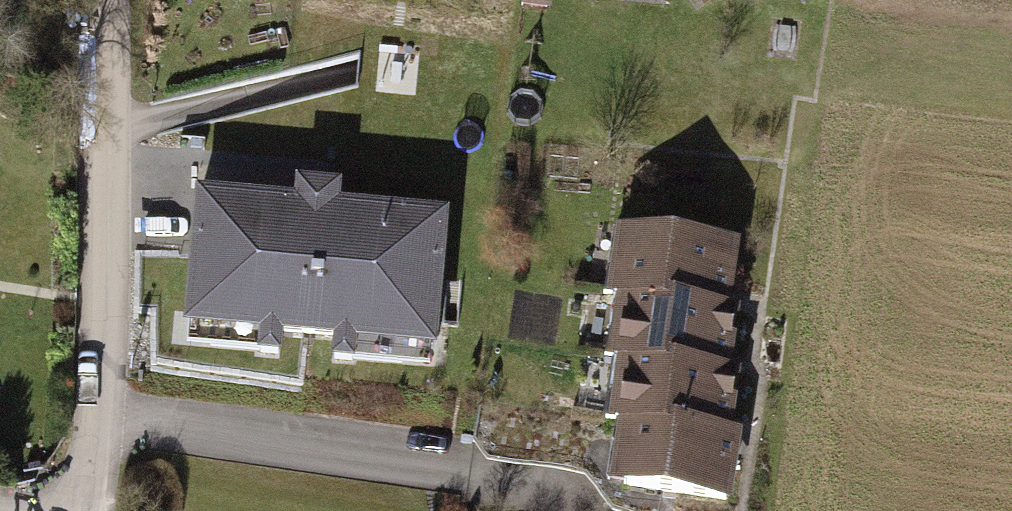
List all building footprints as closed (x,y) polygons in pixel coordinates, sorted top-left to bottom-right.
[(513,6),(540,8),(541,0),(513,0),(513,6)] [(436,217),(184,195),(171,332),(424,354),(436,217)] [(730,323),(737,261),(615,248),(608,311),(616,311),(730,323)] [(743,324),(730,323),(616,311),(609,377),(617,378),(736,390),(743,324)] [(736,390),(617,378),(611,438),(618,439),(736,451),(742,391),(736,390)] [(618,439),(610,510),(738,510),(744,452),(736,451),(618,439)]
